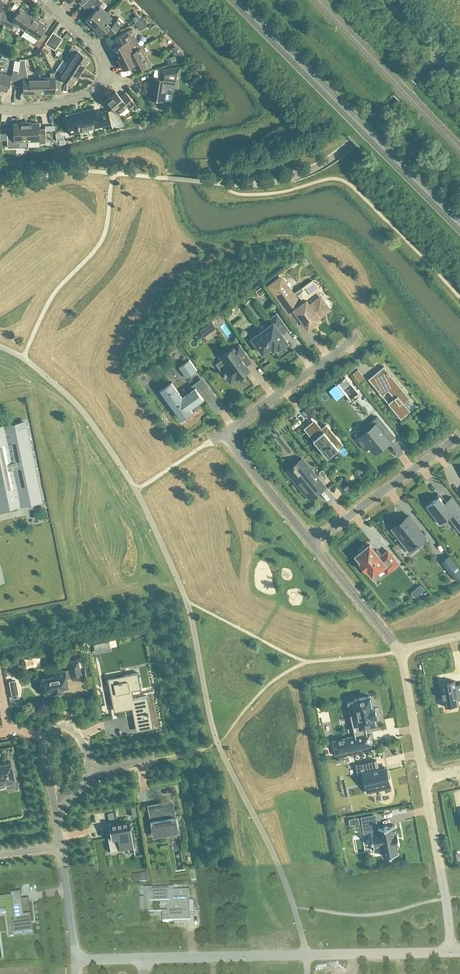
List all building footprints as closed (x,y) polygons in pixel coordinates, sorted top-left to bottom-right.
[(0,0),(0,23),(3,25),(9,10),(1,9),(3,1),(0,0)] [(99,5),(102,2),(100,0),(87,0),(82,5),(90,14),(86,18),(93,26),(107,13),(99,5)] [(24,30),(33,16),(20,8),(15,14),(9,10),(3,25),(12,29),(15,24),(24,30)] [(110,34),(122,22),(118,17),(115,20),(107,13),(93,26),(101,34),(106,29),(110,34)] [(39,47),(47,35),(42,32),(47,25),(33,16),(24,30),(37,39),(34,43),(39,47)] [(140,46),(131,29),(115,37),(119,44),(112,47),(118,58),(140,46)] [(45,43),(50,46),(57,35),(53,32),(45,43)] [(62,38),(57,35),(50,46),(55,49),(62,38)] [(90,58),(72,46),(69,50),(74,53),(67,63),(81,72),(90,58)] [(151,67),(146,57),(140,46),(118,58),(123,69),(130,66),(133,73),(151,67)] [(181,50),(176,55),(182,61),(187,56),(181,50)] [(175,55),(167,57),(168,64),(176,61),(175,55)] [(39,93),(39,77),(27,77),(27,72),(25,62),(25,58),(19,58),(18,72),(16,86),(23,85),(23,94),(39,93)] [(60,93),(60,79),(59,79),(59,78),(60,77),(72,85),(81,72),(67,63),(61,72),(56,69),(54,72),(50,72),(50,77),(39,77),(39,93),(60,93)] [(177,87),(180,66),(161,69),(160,78),(151,77),(147,98),(164,100),(166,86),(177,87)] [(195,68),(190,72),(195,77),(199,73),(195,68)] [(18,72),(13,70),(11,76),(0,72),(0,89),(6,91),(9,83),(16,86),(18,72)] [(130,108),(135,103),(125,91),(120,96),(115,90),(105,99),(118,113),(127,105),(130,108)] [(110,123),(107,110),(95,113),(94,108),(69,114),(70,119),(66,120),(69,133),(80,131),(79,128),(96,124),(96,127),(110,123)] [(296,119),(294,111),(287,113),(289,121),(296,119)] [(46,142),(45,128),(39,128),(39,122),(26,123),(27,141),(39,140),(39,143),(46,142)] [(27,141),(26,123),(13,123),(13,132),(7,133),(8,147),(19,147),(19,141),(27,141)] [(318,317),(329,309),(325,304),(326,304),(325,302),(324,302),(321,298),(310,305),(307,301),(299,307),(291,296),(294,294),(281,278),(270,286),(297,323),(303,319),(309,327),(320,319),(318,317)] [(263,286),(256,290),(260,295),(266,291),(263,286)] [(263,331),(262,331),(253,338),(263,352),(272,346),(274,348),(273,349),(278,346),(280,348),(288,342),(282,334),(289,329),(277,313),(270,318),(274,323),(263,331)] [(206,325),(200,329),(205,335),(210,331),(206,325)] [(220,356),(222,359),(227,365),(222,369),(231,382),(236,378),(237,379),(250,369),(240,355),(245,352),(239,344),(234,348),(233,347),(220,356)] [(170,356),(175,363),(182,358),(177,351),(170,356)] [(197,370),(190,359),(179,367),(187,378),(197,370)] [(384,366),(375,373),(382,382),(376,388),(382,395),(389,390),(395,397),(388,402),(401,418),(402,417),(400,416),(409,409),(410,411),(411,410),(403,401),(409,396),(410,398),(384,366)] [(175,380),(180,388),(187,383),(177,368),(172,371),(177,378),(175,380)] [(358,369),(354,373),(357,378),(362,374),(358,369)] [(338,383),(352,401),(361,395),(346,376),(338,383)] [(172,381),(161,389),(180,415),(189,408),(190,409),(204,398),(196,387),(200,385),(197,381),(188,388),(190,391),(183,396),(172,381)] [(157,394),(165,407),(169,404),(161,392),(157,394)] [(369,444),(375,452),(390,440),(384,432),(388,429),(378,416),(363,428),(365,432),(357,439),(364,448),(369,444)] [(31,503),(43,501),(26,419),(0,425),(0,510),(27,504),(31,503)] [(312,421),(304,428),(328,457),(339,448),(338,448),(343,444),(327,424),(319,429),(312,421)] [(279,437),(286,431),(282,425),(275,431),(279,437)] [(325,485),(303,459),(294,466),(298,471),(292,477),(311,499),(317,494),(316,492),(325,485)] [(452,496),(444,502),(440,496),(426,506),(440,523),(448,517),(459,531),(459,507),(452,496)] [(404,519),(394,527),(410,548),(416,543),(416,544),(419,542),(418,541),(425,536),(425,535),(409,515),(406,518),(404,519)] [(398,563),(388,550),(382,555),(378,550),(376,552),(370,544),(366,547),(364,546),(359,550),(361,551),(357,555),(362,561),(360,563),(366,569),(367,568),(373,575),(385,564),(390,570),(398,563)] [(442,561),(457,581),(459,579),(459,569),(449,555),(442,561)] [(391,584),(382,590),(385,595),(394,589),(391,584)] [(421,584),(415,588),(420,594),(425,589),(421,584)] [(63,691),(62,687),(68,686),(66,678),(73,676),(73,678),(81,677),(77,660),(70,661),(71,669),(53,672),(54,676),(42,678),(45,694),(63,691)] [(132,708),(135,723),(146,721),(147,729),(154,728),(147,695),(133,698),(132,690),(141,689),(138,672),(124,674),(126,680),(113,683),(115,692),(110,693),(112,704),(117,703),(119,711),(132,708)] [(441,683),(445,706),(459,704),(458,700),(459,699),(459,683),(456,684),(455,680),(441,683)] [(355,735),(343,738),(334,740),(333,740),(333,741),(334,746),(336,753),(362,747),(373,745),(373,744),(371,732),(370,732),(367,732),(365,725),(377,723),(375,716),(377,715),(377,714),(375,707),(373,707),(372,703),(370,695),(354,699),(355,701),(348,702),(351,715),(358,713),(360,724),(353,726),(355,735)] [(375,760),(363,763),(365,771),(364,772),(368,792),(390,787),(388,778),(388,777),(386,767),(377,769),(375,760)] [(5,782),(15,780),(11,761),(0,763),(0,788),(6,786),(5,782)] [(178,831),(173,802),(164,803),(165,805),(157,807),(156,805),(147,806),(153,836),(178,831)] [(383,855),(390,854),(390,855),(392,855),(392,854),(399,853),(399,852),(398,852),(397,844),(399,843),(399,844),(400,844),(398,833),(397,833),(397,834),(395,826),(396,825),(387,826),(387,825),(385,826),(385,827),(376,828),(374,814),(362,816),(365,835),(372,833),(373,839),(372,839),(372,841),(373,841),(374,847),(375,847),(382,845),(384,855),(383,855)] [(133,847),(134,854),(135,853),(129,820),(108,824),(110,833),(111,836),(108,837),(110,851),(121,849),(122,849),(122,848),(133,847),(133,846),(133,847)] [(170,912),(163,912),(163,922),(173,922),(173,920),(188,919),(188,914),(195,913),(194,901),(190,901),(190,890),(173,891),(173,887),(143,889),(143,890),(151,889),(151,898),(140,899),(141,912),(153,911),(153,903),(170,902),(170,912)] [(32,924),(29,903),(23,904),(23,902),(22,895),(0,898),(0,909),(0,912),(7,911),(13,910),(15,925),(13,925),(14,937),(33,934),(32,924)]
